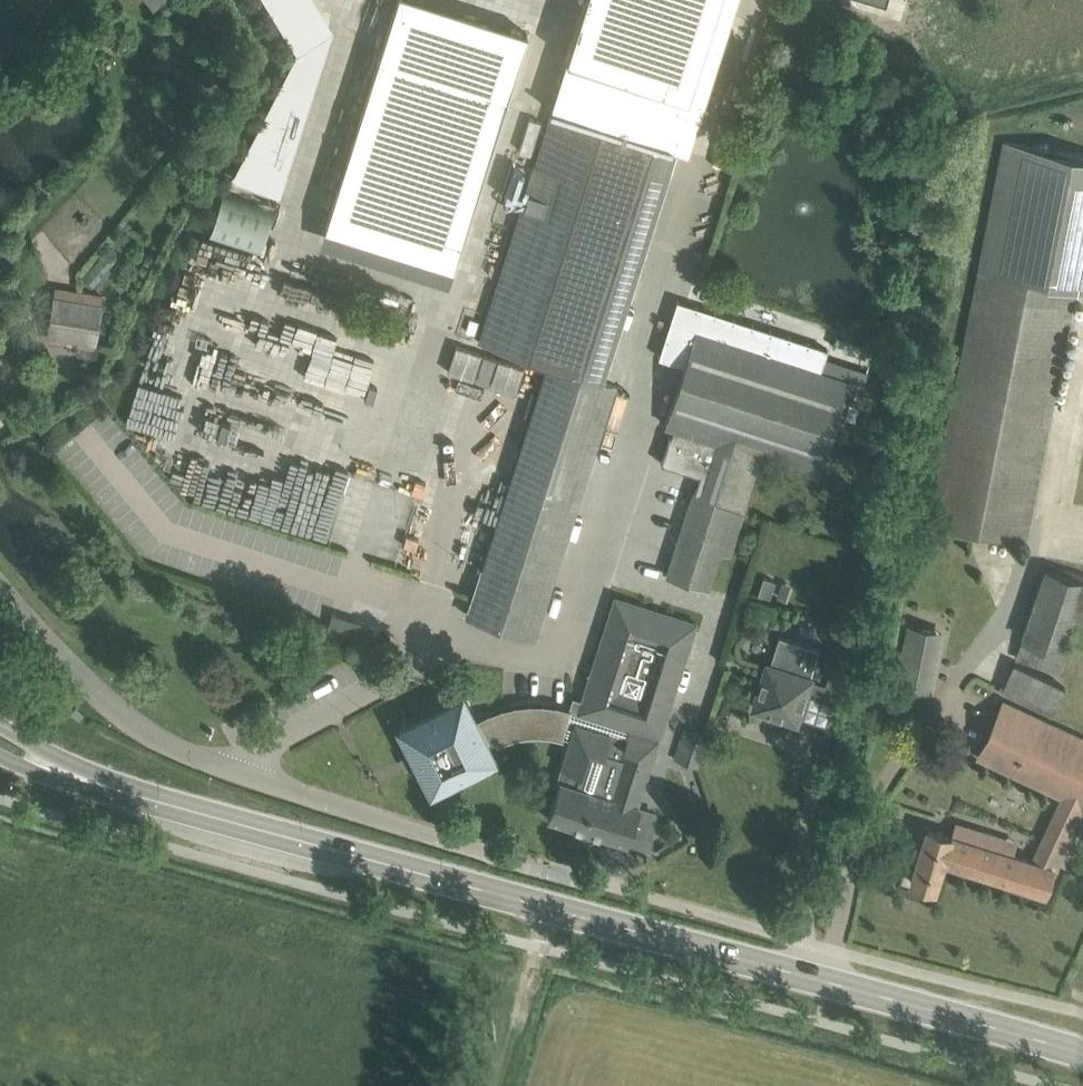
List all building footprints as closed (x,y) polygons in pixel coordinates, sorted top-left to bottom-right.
[(311,0),(279,0),(292,20),(315,5),(311,0)] [(461,279),(489,174),(495,176),(536,24),(447,0),(404,0),(338,246),(461,279)] [(720,0),(585,0),(566,58),(689,97),(720,0)] [(635,270),(677,150),(553,110),(480,338),(548,363),(475,593),(468,614),(535,636),(535,634),(534,634),(613,385),(614,386),(615,384),(598,379),(576,372),(612,261),(635,270)] [(1003,140),(978,267),(929,520),(1028,540),(1077,287),(1082,289),(1082,156),(1003,140)] [(227,193),(213,236),(261,251),(274,207),(227,193)] [(57,290),(50,334),(96,342),(103,297),(57,290)] [(674,427),(663,462),(706,476),(700,492),(695,491),(668,576),(708,589),(721,551),(731,555),(763,456),(820,474),(851,379),(717,336),(696,329),(666,424),(674,427)] [(315,429),(242,406),(233,437),(305,460),(315,429)] [(1015,657),(1058,673),(1082,604),(1082,580),(1046,567),(1015,657)] [(409,720),(404,734),(412,748),(407,755),(412,765),(420,765),(428,779),(441,784),(487,761),(488,759),(489,758),(490,756),(491,755),(492,753),(492,751),(492,749),(491,747),(490,746),(490,744),(489,743),(490,742),(490,741),(491,740),(492,739),(493,739),(494,739),(495,740),(496,740),(497,741),(497,742),(496,743),(496,744),(497,744),(502,742),(507,740),(512,738),(517,737),(522,736),(527,735),(532,734),(538,734),(543,734),(548,735),(554,736),(559,737),(564,738),(564,737),(563,737),(564,735),(571,737),(557,780),(562,781),(550,817),(576,825),(578,830),(580,833),(583,835),(586,837),(589,838),(593,837),(596,836),(601,833),(627,841),(627,840),(652,847),(656,809),(639,805),(685,660),(695,631),(694,631),(697,623),(689,620),(689,619),(625,599),(624,599),(616,596),(614,605),(613,605),(581,703),(573,700),(570,708),(564,707),(557,706),(551,705),(545,704),(538,704),(532,704),(525,704),(519,705),(513,706),(507,707),(500,709),(494,711),(488,714),(483,716),(477,719),(468,701),(454,697),(409,720)] [(934,693),(945,631),(908,623),(896,686),(934,693)] [(803,699),(810,677),(818,649),(778,636),(763,679),(761,685),(754,706),(773,712),(773,711),(781,713),(781,715),(796,720),(803,699)] [(1001,690),(1053,715),(1067,688),(1014,662),(1001,690)] [(1082,806),(1082,737),(1003,699),(976,756),(1065,797),(1059,809),(1034,861),(928,828),(911,881),(935,889),(944,861),(1046,893),(1053,872),(1082,806)] [(705,735),(684,729),(675,759),(695,766),(705,735)]
